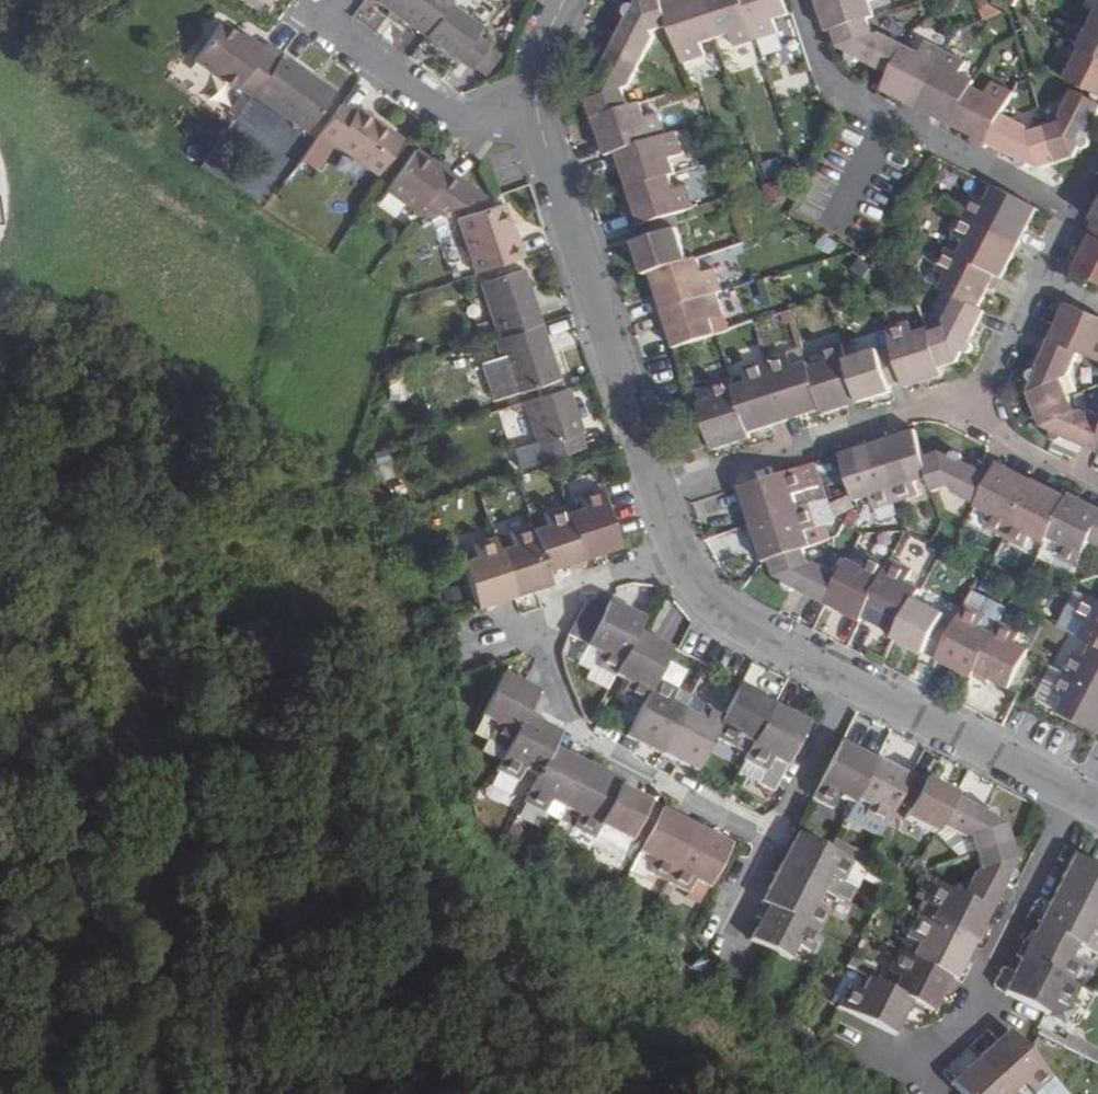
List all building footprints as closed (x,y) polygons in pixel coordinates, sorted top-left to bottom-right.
[(261,4),(255,0),(241,0),(256,11),(261,4)] [(378,1),(425,35),(449,3),(451,0),(379,0),(378,1)] [(670,26),(662,1),(662,0),(637,0),(635,4),(632,1),(628,2),(625,4),(622,8),(621,10),(622,14),(624,16),(627,18),(612,46),(644,60),(655,39),(654,31),(670,26)] [(714,39),(702,0),(665,0),(662,1),(670,26),(683,64),(706,57),(702,43),(714,39)] [(756,40),(743,0),(702,0),(714,39),(732,35),(736,46),(756,40)] [(790,16),(785,0),(743,0),(756,40),(779,33),(776,20),(790,16)] [(832,28),(867,18),(876,15),(870,0),(817,0),(827,30),(832,28)] [(476,37),(483,27),(449,3),(425,35),(472,69),(489,47),(476,37)] [(874,33),(867,18),(832,28),(836,44),(848,51),(847,52),(847,56),(848,58),(851,60),(853,60),(857,59),(859,57),(891,74),(906,44),(881,30),(874,33)] [(1096,21),(1081,50),(1097,58),(1097,21),(1096,21)] [(249,38),(247,42),(232,31),(221,23),(195,60),(236,90),(238,87),(251,96),(254,93),(283,54),(267,43),(263,48),(249,38)] [(249,38),(235,27),(232,31),(247,42),(249,38)] [(921,51),(906,44),(891,74),(884,89),(918,107),(948,48),(929,39),(921,51)] [(625,88),(631,87),(644,60),(612,46),(598,75),(595,75),(592,76),(588,77),(587,79),(587,81),(588,85),(589,86),(590,88),(592,89),(588,99),(594,116),(630,105),(625,88)] [(918,107),(952,126),(973,86),(975,80),(962,72),(970,60),(948,48),(918,107)] [(1097,96),(1097,58),(1081,50),(1066,79),(1097,96)] [(254,93),(307,131),(336,92),(283,54),(254,93)] [(985,147),(987,143),(1004,113),(1015,91),(995,81),(987,93),(973,86),(952,126),(973,136),(971,140),(985,147)] [(1063,120),(1047,125),(1058,162),(1073,157),(1080,145),(1083,145),(1086,144),(1088,142),(1088,139),(1086,137),(1097,111),(1097,103),(1073,90),(1061,113),(1063,120)] [(594,116),(606,155),(615,152),(667,135),(660,113),(645,117),(641,101),(630,105),(594,116)] [(357,107),(353,111),(341,102),(321,131),(367,165),(391,132),(357,107)] [(1039,168),(1058,162),(1047,125),(1029,130),(1027,124),(1004,113),(987,143),(1017,158),(1018,160),(1018,163),(1020,166),(1023,166),(1027,165),(1028,161),(1039,168)] [(667,135),(615,152),(627,190),(671,176),(678,173),(673,157),(685,153),(678,132),(667,135)] [(424,201),(440,212),(483,198),(444,168),(442,172),(432,165),(434,162),(415,149),(387,188),(417,211),(424,201)] [(633,210),(630,211),(635,227),(672,216),(699,207),(690,183),(675,188),(671,176),(627,190),(633,210)] [(963,215),(1020,244),(1038,208),(993,186),(986,200),(974,194),(963,215)] [(518,242),(512,244),(508,230),(501,205),(457,220),(474,273),(523,258),(518,242)] [(1086,232),(1097,239),(1097,209),(1086,232)] [(1003,278),(1020,244),(963,215),(954,235),(966,241),(959,255),(1002,277),(1003,278)] [(676,228),(672,216),(635,227),(639,240),(634,241),(644,275),(650,272),(692,259),(682,226),(676,228)] [(508,230),(512,244),(518,242),(514,228),(508,230)] [(1086,232),(1078,247),(1084,250),(1073,271),(1097,283),(1097,239),(1086,232)] [(996,290),(1002,277),(959,255),(946,249),(936,269),(947,275),(940,290),(957,297),(978,309),(979,307),(989,286),(996,290)] [(692,259),(650,272),(663,310),(721,291),(727,289),(720,265),(706,271),(701,256),(692,259)] [(522,269),(480,283),(497,337),(540,324),(522,269)] [(728,313),(721,291),(663,310),(657,311),(662,326),(672,324),(679,347),(716,334),(721,333),(717,318),(728,313)] [(944,322),(946,330),(930,334),(940,366),(959,360),(963,351),(966,352),(968,353),(972,352),(975,347),(974,343),(971,341),(986,310),(979,307),(978,309),(957,297),(944,322)] [(1050,339),(1078,351),(1097,359),(1097,318),(1066,303),(1050,339)] [(911,333),(906,322),(884,328),(891,350),(901,381),(904,387),(943,375),(940,366),(930,334),(928,328),(911,333)] [(561,388),(558,378),(540,324),(497,337),(495,338),(501,357),(482,363),(494,400),(535,386),(538,395),(561,388)] [(1031,381),(1028,390),(1035,409),(1068,395),(1063,380),(1068,378),(1078,351),(1050,339),(1036,371),(1032,370),(1028,373),(1027,376),(1028,379),(1031,381)] [(819,350),(823,365),(809,369),(822,408),(824,413),(860,402),(846,360),(841,343),(819,350)] [(892,392),(891,384),(901,381),(891,350),(878,354),(877,350),(846,360),(860,402),(892,392)] [(792,366),(788,355),(766,362),(785,420),(822,408),(809,369),(806,362),(792,366)] [(745,368),(748,382),(733,386),(748,431),(751,430),(785,420),(766,362),(745,368)] [(751,430),(748,431),(733,386),(731,378),(709,385),(713,398),(697,402),(704,422),(712,445),(713,449),(752,437),(751,430)] [(709,385),(693,390),(697,402),(713,398),(709,385)] [(587,451),(581,431),(567,386),(561,388),(538,395),(522,401),(536,445),(542,467),(550,464),(587,451)] [(1061,434),(1094,449),(1097,440),(1097,416),(1080,408),(1074,411),(1068,395),(1035,409),(1041,426),(1050,430),(1050,433),(1050,437),(1053,439),(1057,439),(1061,434)] [(704,422),(683,428),(690,452),(712,445),(704,422)] [(922,455),(914,429),(877,442),(896,501),(918,494),(914,482),(930,477),(922,455)] [(896,501),(877,442),(839,454),(851,491),(855,502),(872,496),(877,508),(896,501)] [(948,485),(953,493),(976,505),(990,475),(961,461),(962,456),(960,452),(956,450),(951,450),(949,453),(939,449),(922,455),(930,477),(933,490),(948,485)] [(825,499),(813,462),(798,467),(805,490),(793,494),(797,508),(811,504),(825,499)] [(1032,480),(996,463),(990,475),(976,505),(975,506),(991,515),(985,527),(1004,536),(1032,480)] [(805,490),(798,467),(739,487),(751,523),(797,508),(793,494),(805,490)] [(1023,546),(1030,534),(1044,542),(1048,536),(1067,496),(1032,480),(1004,536),(1023,546)] [(583,559),(619,548),(600,488),(579,495),(582,508),(566,512),(583,559)] [(1067,496),(1048,536),(1049,537),(1060,543),(1055,555),(1077,567),(1090,541),(1097,524),(1097,507),(1069,493),(1067,496)] [(836,519),(829,498),(825,499),(810,504),(817,526),(804,530),(809,544),(831,537),(826,523),(836,519)] [(751,523),(764,559),(769,557),(802,546),(809,544),(804,530),(817,526),(810,504),(797,508),(751,523)] [(585,564),(583,559),(566,512),(564,506),(544,513),(547,524),(532,529),(546,572),(548,571),(568,564),(569,569),(585,564)] [(985,527),(991,515),(975,506),(969,518),(985,527)] [(1090,541),(1097,545),(1097,524),(1090,541)] [(548,571),(546,572),(532,529),(530,526),(509,533),(512,544),(499,549),(514,596),(551,584),(548,571)] [(477,607),(514,596),(499,549),(495,537),(472,544),(476,557),(462,561),(477,607)] [(1055,555),(1060,543),(1049,537),(1039,558),(1052,565),(1049,571),(1069,582),(1071,577),(1077,567),(1055,555)] [(808,565),(802,546),(769,557),(774,576),(781,580),(780,584),(781,587),(783,591),(786,592),(790,591),(794,587),(825,604),(840,576),(813,563),(808,565)] [(859,622),(862,616),(887,566),(867,555),(861,567),(848,560),(840,576),(825,604),(859,622)] [(910,570),(890,561),(887,566),(862,616),(895,633),(912,599),(918,589),(904,582),(910,570)] [(1000,622),(1007,608),(972,590),(965,605),(987,616),(981,626),(994,633),(1000,622)] [(1078,636),(1091,642),(1097,645),(1097,601),(1087,596),(1076,618),(1085,623),(1078,636)] [(912,599),(895,633),(893,639),(937,661),(953,630),(937,622),(941,614),(912,599)] [(642,621),(608,603),(602,614),(586,646),(585,646),(576,663),(590,670),(585,679),(605,689),(613,676),(635,633),(642,621)] [(586,646),(602,614),(582,604),(566,636),(586,646)] [(987,616),(965,605),(953,630),(937,661),(971,678),(972,676),(994,633),(981,626),(987,616)] [(989,678),(1009,689),(1027,652),(1029,649),(1015,642),(1020,631),(1000,622),(994,633),(972,676),(986,683),(989,678)] [(640,706),(654,680),(670,650),(635,633),(613,676),(625,683),(618,694),(640,706)] [(1091,642),(1084,657),(1073,652),(1063,671),(1097,689),(1097,645),(1091,642)] [(1052,664),(1036,700),(1057,710),(1065,698),(1053,691),(1063,671),(1052,664)] [(1063,671),(1053,691),(1065,698),(1057,710),(1097,732),(1097,689),(1063,671)] [(524,714),(536,691),(502,673),(480,717),(493,723),(487,734),(508,746),(524,714)] [(676,692),(654,680),(640,706),(625,735),(661,753),(683,711),(670,703),(676,692)] [(736,737),(752,746),(773,705),(753,695),(755,690),(739,682),(737,686),(739,687),(724,717),(713,737),(732,746),(736,737)] [(702,705),(695,717),(683,711),(661,753),(695,772),(713,737),(724,717),(702,705)] [(771,791),(784,767),(808,722),(773,705),(752,746),(744,760),(763,769),(756,783),(771,791)] [(552,746),(559,732),(524,714),(508,746),(499,762),(495,771),(516,782),(522,771),(535,778),(552,746)] [(487,734),(493,723),(480,717),(471,734),(486,742),(480,753),(499,762),(508,746),(487,734)] [(729,752),(744,760),(752,746),(736,737),(732,746),(729,752)] [(852,804),(855,797),(874,759),(840,742),(812,797),(832,808),(837,797),(852,804)] [(585,763),(552,746),(535,778),(522,803),(543,813),(549,802),(562,809),(585,763)] [(897,765),(895,770),(874,759),(855,797),(868,805),(862,815),(883,826),(895,804),(911,772),(897,765)] [(763,769),(744,760),(737,773),(756,783),(763,769)] [(617,787),(620,782),(585,763),(562,809),(575,816),(569,826),(591,837),(596,827),(615,787),(617,787)] [(952,799),(955,794),(911,772),(895,804),(907,809),(903,817),(934,834),(938,826),(952,799)] [(617,787),(615,787),(596,827),(626,843),(630,835),(644,842),(660,809),(617,787)] [(868,805),(855,797),(852,804),(844,820),(878,837),(883,826),(862,815),(868,805)] [(984,812),(981,813),(952,799),(938,826),(962,839),(968,837),(974,853),(1008,843),(1003,824),(991,818),(991,816),(992,814),(989,812),(986,811),(984,812)] [(556,820),(562,809),(549,802),(543,813),(556,820)] [(907,809),(895,804),(883,826),(926,848),(934,834),(903,817),(907,809)] [(666,882),(694,827),(660,809),(644,842),(638,853),(652,860),(646,871),(666,882)] [(938,826),(934,834),(956,859),(974,853),(968,837),(962,839),(938,826)] [(728,844),(694,827),(666,882),(687,892),(693,881),(706,887),(728,844)] [(829,850),(797,833),(780,867),(825,890),(831,877),(842,883),(852,862),(829,850)] [(862,867),(868,857),(834,839),(829,850),(852,862),(862,867)] [(980,871),(972,872),(960,895),(989,910),(1005,879),(1007,879),(1010,878),(1011,875),(1011,872),(1008,871),(1014,860),(1008,843),(974,853),(980,871)] [(646,871),(652,860),(638,853),(628,873),(642,880),(646,871)] [(1082,860),(1073,855),(1056,890),(1097,911),(1097,868),(1082,860)] [(825,890),(780,867),(761,902),(817,931),(828,911),(817,906),(825,890)] [(923,904),(934,910),(928,922),(971,944),(989,910),(960,895),(934,882),(923,904)] [(1056,890),(1038,925),(1075,943),(1082,948),(1097,956),(1097,911),(1056,890)] [(806,952),(817,931),(761,902),(754,916),(761,919),(750,939),(773,952),(789,960),(795,947),(806,952)] [(906,938),(915,943),(909,958),(952,979),(954,980),(971,944),(928,922),(915,915),(906,938)] [(1022,943),(1014,956),(1020,959),(1021,957),(1070,982),(1079,963),(1069,959),(1075,943),(1038,925),(1027,946),(1022,943)] [(944,993),(952,979),(909,958),(898,952),(887,971),(895,975),(889,989),(910,1000),(930,1011),(940,991),(944,993)] [(1070,982),(1021,957),(1020,959),(1003,992),(1046,1014),(1053,1002),(1066,1009),(1077,986),(1070,982)] [(910,1000),(889,989),(866,978),(858,992),(848,987),(838,1007),(892,1034),(910,1000)] [(1038,1029),(1036,1034),(1061,1047),(1064,1042),(1038,1029)] [(1008,1031),(979,1057),(1012,1093),(1065,1093),(1067,1093),(1027,1051),(1008,1031)] [(1061,1047),(1097,1066),(1097,1053),(1067,1037),(1064,1042),(1061,1047)] [(951,1082),(961,1093),(1012,1093),(979,1057),(951,1082)]
